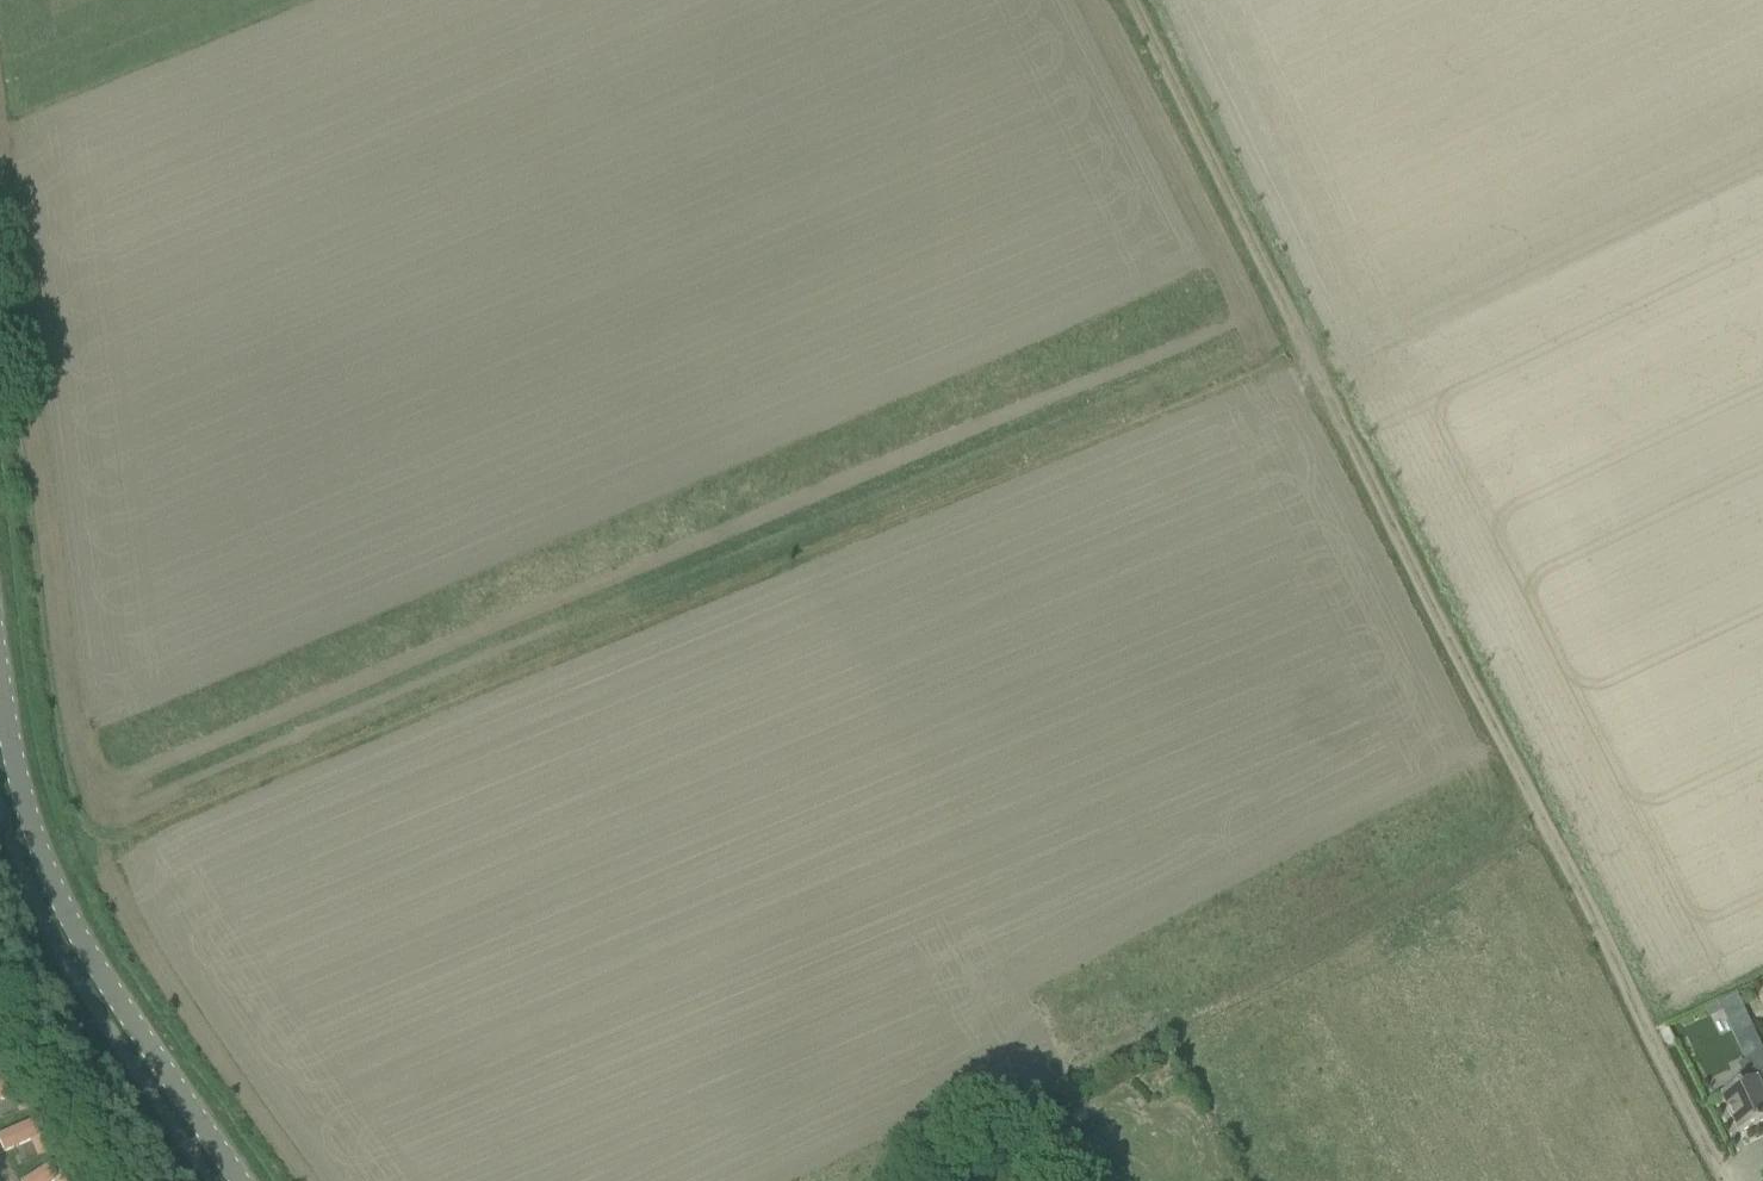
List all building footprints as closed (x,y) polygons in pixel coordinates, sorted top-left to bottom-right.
[(1716,1006),(1706,1011),(1710,1019),(1720,1014),(1723,1013),(1728,1023),(1746,1014),(1736,996),(1716,1006)] [(1738,1066),(1742,1075),(1736,1078),(1740,1087),(1721,1095),(1739,1134),(1762,1123),(1762,1091),(1761,1087),(1762,1086),(1762,1054),(1738,1066)] [(0,1131),(0,1148),(1,1152),(30,1143),(35,1157),(47,1153),(36,1119),(0,1131)] [(61,1179),(50,1162),(19,1180),(58,1180),(61,1179)]
